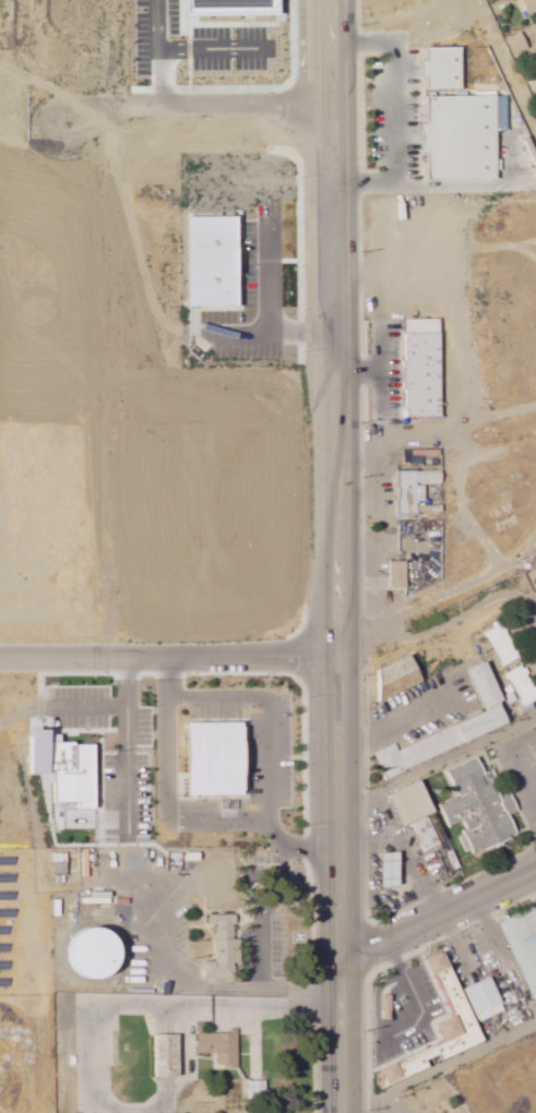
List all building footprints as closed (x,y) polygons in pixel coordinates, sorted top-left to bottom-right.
[(189,16),(284,15),(284,0),(188,0),(189,16)] [(531,17),(535,15),(535,0),(522,0),(531,17)] [(535,26),(507,37),(515,56),(535,48),(535,28),(535,26)] [(465,47),(429,47),(429,61),(424,61),(423,77),(429,77),(429,90),(464,90),(465,47)] [(509,96),(429,96),(429,124),(425,124),(425,154),(431,154),(431,180),(499,180),(499,131),(509,131),(509,96)] [(443,319),(406,319),(407,418),(443,417),(443,319)] [(399,471),(400,514),(432,513),(432,504),(427,505),(427,484),(444,484),(444,471),(399,471)] [(408,561),(391,562),(391,588),(408,587),(408,561)] [(520,660),(507,624),(488,631),(501,667),(520,660)] [(374,672),(385,699),(425,683),(414,656),(374,672)] [(471,670),(488,714),(399,748),(398,744),(377,752),(385,776),(514,727),(489,663),(471,670)] [(508,673),(525,710),(535,705),(535,692),(524,666),(508,673)] [(192,797),(248,796),(247,723),(191,724),(192,797)] [(96,809),(97,743),(55,743),(55,731),(35,730),(34,775),(57,775),(56,802),(81,803),(81,809),(96,809)] [(520,836),(511,815),(518,812),(511,793),(502,797),(495,780),(489,782),(480,759),(450,771),(460,798),(441,805),(450,827),(465,821),(468,831),(459,835),(468,856),(520,836)] [(391,795),(405,827),(414,824),(426,852),(442,844),(430,816),(436,813),(422,782),(391,795)] [(402,853),(384,854),(384,887),(402,886),(402,853)] [(54,876),(68,876),(69,854),(55,854),(54,876)] [(535,1004),(535,908),(501,923),(535,1004)] [(236,978),(236,915),(211,915),(211,925),(217,925),(217,963),(205,963),(206,978),(236,978)] [(76,976),(123,978),(125,932),(78,930),(76,976)] [(382,1068),(388,1084),(443,1063),(442,1059),(484,1043),(448,952),(431,959),(454,1018),(440,1024),(447,1043),(382,1068)] [(465,989),(480,1023),(507,1011),(493,978),(465,989)] [(77,993),(56,993),(55,1029),(76,1030),(77,993)] [(394,996),(385,996),(384,1020),(393,1020),(394,996)] [(240,1067),(239,1033),(199,1034),(199,1054),(218,1054),(218,1067),(240,1067)] [(180,1035),(156,1036),(157,1077),(181,1076),(180,1035)] [(267,1081),(251,1082),(251,1098),(268,1097),(267,1081)]
